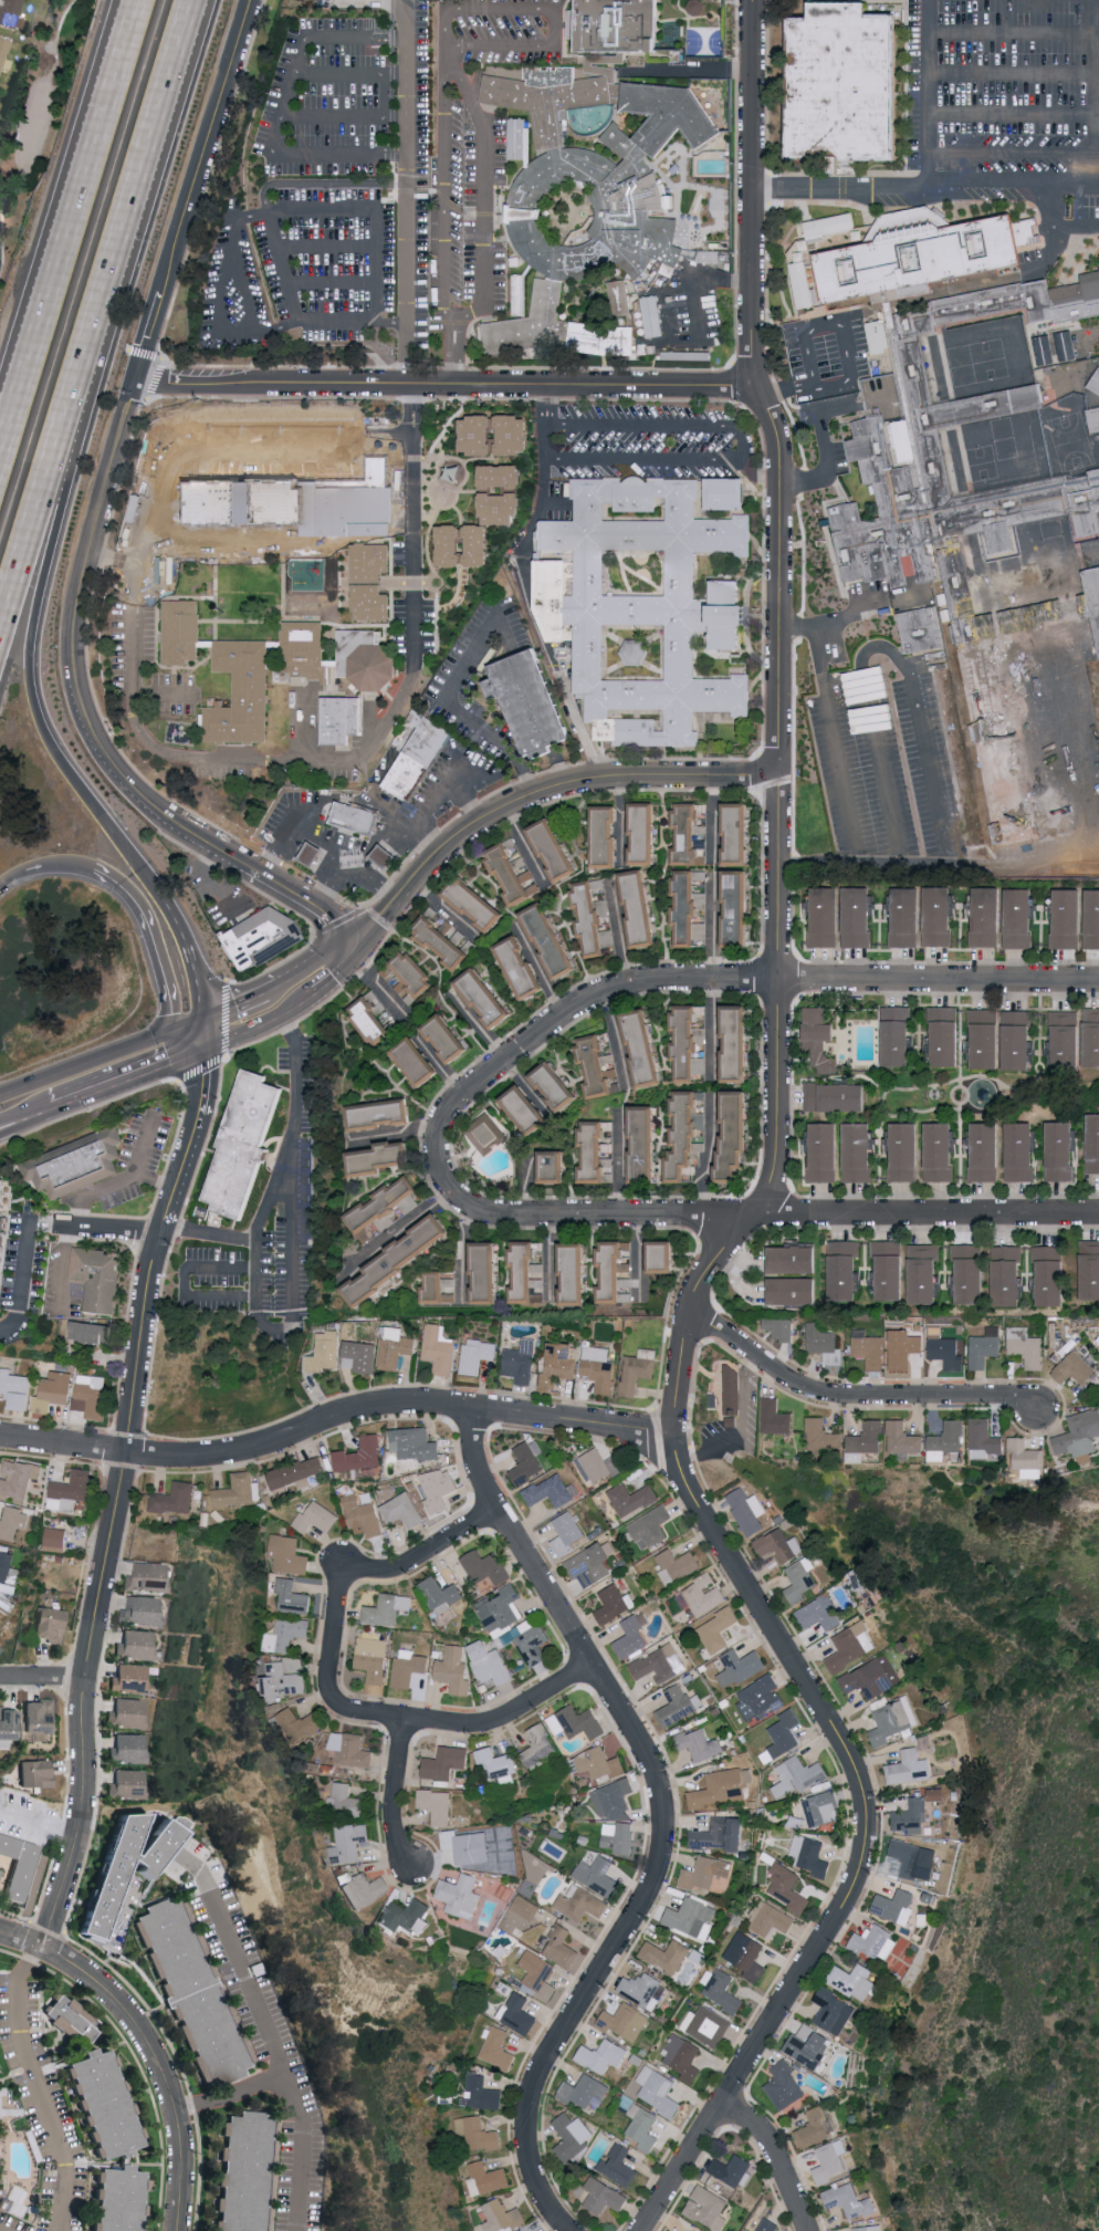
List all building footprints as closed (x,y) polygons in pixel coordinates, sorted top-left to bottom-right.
[(19,30),(22,18),(18,17),(23,0),(0,0),(0,24),(19,30)] [(577,9),(568,9),(568,38),(578,37),(578,50),(665,49),(664,0),(577,0),(577,9)] [(807,2),(807,17),(785,17),(785,160),(893,160),(894,14),(864,14),(864,2),(807,2)] [(1,76),(3,68),(10,70),(13,59),(7,58),(11,40),(0,37),(0,76),(1,76)] [(485,63),(479,102),(529,109),(540,155),(533,162),(523,118),(495,114),(531,264),(545,275),(535,278),(529,313),(481,325),(485,342),(602,360),(607,326),(558,318),(563,283),(599,274),(585,263),(600,245),(632,273),(682,261),(688,221),(669,209),(655,149),(713,136),(702,91),(617,78),(638,55),(581,46),(589,79),(485,63)] [(830,301),(1028,266),(1025,245),(1041,242),(1036,218),(1019,221),(1018,214),(948,227),(945,214),(936,216),(934,204),(877,215),(882,242),(821,253),(830,301)] [(806,222),(809,238),(856,228),(852,211),(806,222)] [(817,305),(807,260),(791,264),(800,308),(817,305)] [(978,493),(893,461),(902,459),(948,451),(943,422),(1047,405),(1044,384),(963,397),(932,363),(927,334),(953,311),(945,294),(892,342),(897,372),(864,378),(870,416),(848,436),(856,502),(832,505),(846,589),(947,572),(992,844),(1042,836),(1038,811),(1018,814),(1006,742),(1002,744),(966,525),(978,493)] [(646,337),(662,336),(658,295),(642,296),(646,337)] [(869,321),(872,354),(891,351),(887,319),(869,321)] [(1080,358),(1073,330),(1055,334),(1063,362),(1080,358)] [(1057,364),(1054,335),(1034,336),(1037,366),(1057,364)] [(1089,387),(1092,406),(1091,427),(1098,428),(1098,371),(1089,387)] [(530,453),(529,415),(498,415),(499,453),(530,453)] [(494,454),(494,416),(462,416),(462,454),(494,454)] [(260,447),(231,446),(231,503),(234,503),(234,529),(259,529),(260,447)] [(202,455),(174,455),(175,537),(202,536),(202,498),(207,498),(206,476),(202,476),(202,455)] [(369,456),(393,456),(395,532),(307,532),(307,512),(192,514),(192,476),(201,476),(201,475),(214,475),(214,477),(230,477),(230,475),(271,475),(271,476),(286,476),(286,475),(301,475),(301,480),(305,480),(305,477),(322,477),(322,480),(369,479),(369,456)] [(521,464),(480,465),(481,488),(522,487),(521,464)] [(617,745),(697,746),(697,712),(750,713),(750,676),(694,676),(695,632),(742,653),(742,626),(758,626),(735,580),(713,580),(713,598),(695,598),(696,554),(749,554),(749,517),(696,516),(697,478),(573,476),(572,519),(538,519),(538,548),(575,549),(574,594),(567,594),(567,559),(534,559),(533,612),(548,640),(557,640),(607,740),(617,745)] [(745,510),(746,478),(706,477),(705,509),(745,510)] [(521,515),(521,493),(482,493),(483,524),(516,524),(515,515),(521,515)] [(1017,550),(1011,520),(987,524),(993,554),(1017,550)] [(467,525),(467,566),(490,566),(490,524),(467,525)] [(440,525),(439,566),(462,566),(462,525),(440,525)] [(353,580),(383,580),(383,573),(392,572),(391,542),(352,543),(353,580)] [(354,585),(355,620),(392,619),(391,593),(382,594),(382,584),(354,585)] [(163,600),(164,665),(189,664),(189,660),(201,660),(200,600),(163,600)] [(897,612),(905,654),(944,647),(936,605),(897,612)] [(325,620),(283,621),(284,673),(293,673),(293,686),(330,685),(329,664),(325,664),(325,620)] [(340,677),(355,677),(355,690),(398,690),(398,653),(384,653),(384,630),(340,630),(340,677)] [(270,640),(214,640),(214,671),(234,671),(234,706),(205,706),(205,743),(270,743),(270,640)] [(543,680),(564,732),(568,744),(547,753),(550,758),(543,760),(528,767),(513,733),(499,701),(490,707),(482,688),(491,684),(486,671),(501,666),(532,653),(536,666),(543,680)] [(362,697),(324,697),(323,743),(352,744),(352,734),(361,734),(362,697)] [(409,805),(408,806),(399,802),(380,790),(409,744),(416,734),(425,719),(446,733),(451,738),(411,801),(409,805)] [(658,803),(632,803),(633,865),(659,865),(658,803)] [(753,803),(727,803),(727,866),(753,865),(753,803)] [(378,820),(371,840),(358,835),(349,830),(343,828),(333,826),(341,805),(343,806),(378,820)] [(595,806),(596,868),(618,868),(617,806),(595,806)] [(699,806),(674,806),(673,829),(678,829),(678,848),(674,848),(674,863),(697,864),(698,830),(706,831),(706,826),(699,826),(699,806)] [(582,872),(554,817),(532,829),(560,884),(582,872)] [(484,854),(496,878),(499,876),(514,906),(543,892),(538,882),(529,887),(507,842),(484,854)] [(312,869),(311,872),(307,869),(296,864),(307,847),(320,855),(312,869)] [(388,869),(383,874),(377,869),(369,862),(378,851),(394,863),(388,869)] [(634,950),(659,946),(648,870),(623,873),(634,950)] [(678,947),(697,947),(697,939),(706,939),(706,922),(699,922),(699,909),(707,909),(706,892),(697,892),(697,870),(675,870),(675,896),(678,896),(678,908),(674,908),(674,926),(678,926),(678,947)] [(753,872),(725,871),(724,946),(752,946),(753,872)] [(446,895),(493,934),(509,915),(461,876),(446,895)] [(588,958),(616,954),(612,929),(602,930),(595,879),(572,882),(577,919),(579,940),(585,939),(588,958)] [(952,946),(952,887),(924,887),(925,946),(952,946)] [(840,888),(813,888),(814,931),(806,931),(807,947),(841,946),(840,888)] [(1031,888),(1002,888),(1003,948),(1033,947),(1031,888)] [(890,946),(921,946),(920,889),(893,890),(894,931),(890,931),(890,946)] [(1079,889),(1053,889),(1052,931),(1049,931),(1049,948),(1078,948),(1079,889)] [(1083,889),(1083,948),(1098,948),(1098,889),(1083,889)] [(998,947),(999,892),(972,891),(970,946),(998,947)] [(873,895),(845,895),(844,946),(872,947),(873,895)] [(244,974),(284,953),(280,944),(286,941),(290,947),(304,940),(285,901),(223,933),(244,974)] [(579,971),(546,901),(524,912),(557,982),(579,971)] [(548,992),(522,934),(499,945),(525,1002),(548,992)] [(499,1030),(518,1014),(476,968),(457,984),(499,1030)] [(376,1048),(395,1034),(380,1014),(388,1009),(373,990),(347,1009),(376,1048)] [(676,1080),(695,1081),(695,1073),(703,1073),(704,1044),(705,1044),(706,1027),(702,1026),(702,1004),(675,1003),(674,1029),(677,1029),(677,1040),(672,1039),(672,1060),(676,1060),(676,1080)] [(751,1081),(753,1004),(726,1003),(725,1038),(727,1038),(726,1080),(751,1081)] [(912,1005),(884,1006),(885,1065),(912,1065),(912,1005)] [(961,1064),(960,1005),(933,1005),(934,1065),(961,1064)] [(839,1073),(840,1056),(826,1055),(826,1040),(835,1040),(835,1022),(827,1022),(827,1007),(806,1006),(805,1055),(814,1055),(813,1072),(839,1073)] [(649,1007),(626,1011),(638,1084),(661,1080),(649,1007)] [(1098,1066),(1098,1007),(1087,1007),(1087,1065),(1098,1066)] [(974,1067),(1001,1067),(1001,1008),(970,1008),(970,1026),(974,1026),(974,1067)] [(1033,1069),(1032,1009),(1005,1009),(1006,1069),(1033,1069)] [(1082,1069),(1083,1010),(1056,1009),(1055,1068),(1082,1069)] [(455,1063),(473,1047),(442,1011),(423,1027),(455,1063)] [(413,1035),(394,1052),(425,1087),(443,1070),(413,1035)] [(560,1111),(579,1099),(553,1059),(534,1072),(560,1111)] [(287,1085),(269,1080),(271,1073),(246,1066),(224,1146),(209,1200),(220,1203),(218,1211),(252,1220),(272,1146),(271,1145),(287,1085)] [(503,1097),(530,1134),(550,1119),(522,1082),(503,1097)] [(868,1111),(869,1083),(806,1082),(805,1109),(868,1111)] [(706,1090),(674,1089),(673,1115),(677,1115),(676,1125),(673,1125),(672,1147),(669,1147),(668,1180),(687,1181),(687,1169),(696,1169),(697,1127),(706,1127),(706,1112),(700,1112),(700,1100),(706,1100),(706,1090)] [(752,1089),(725,1089),(724,1181),(739,1181),(739,1166),(751,1166),(752,1089)] [(349,1105),(352,1127),(414,1119),(411,1097),(349,1105)] [(656,1179),(656,1107),(632,1106),(632,1179),(656,1179)] [(485,1154),(507,1135),(488,1111),(465,1130),(485,1154)] [(1085,1113),(1086,1173),(1098,1173),(1098,1113),(1085,1113)] [(581,1181),(610,1181),(610,1166),(613,1166),(614,1157),(604,1157),(604,1120),(583,1119),(582,1145),(585,1145),(585,1164),(581,1164),(581,1181)] [(812,1181),(840,1181),(841,1122),(812,1121),(812,1181)] [(922,1180),(921,1121),(893,1121),(894,1166),(890,1166),(890,1180),(922,1180)] [(955,1180),(954,1121),(926,1122),(927,1180),(955,1180)] [(973,1122),(974,1165),(970,1165),(970,1180),(1002,1180),(1001,1121),(973,1122)] [(1006,1180),(1034,1180),(1036,1122),(1007,1121),(1006,1180)] [(1075,1180),(1074,1121),(1045,1121),(1046,1181),(1075,1180)] [(874,1122),(846,1122),(845,1181),(873,1181),(874,1122)] [(122,1177),(77,1193),(54,1202),(51,1193),(42,1196),(38,1184),(29,1186),(22,1168),(77,1145),(85,1141),(118,1127),(125,1141),(127,1146),(121,1148),(124,1159),(117,1164),(122,1177)] [(351,1175),(385,1173),(385,1165),(412,1163),(411,1139),(378,1141),(379,1148),(350,1150),(351,1175)] [(568,1182),(568,1150),(543,1149),(543,1182),(568,1182)] [(419,1191),(407,1173),(373,1195),(373,1196),(346,1214),(357,1231),(419,1191)] [(15,1210),(10,1210),(14,1182),(0,1180),(0,1304),(4,1305),(15,1210)] [(455,1234),(441,1213),(362,1265),(367,1271),(344,1287),(353,1301),(455,1234)] [(678,1272),(679,1240),(652,1239),(651,1271),(678,1272)] [(1098,1298),(1098,1239),(1080,1239),(1080,1298),(1098,1298)] [(639,1286),(638,1263),(627,1263),(627,1240),(600,1240),(600,1266),(603,1266),(603,1284),(599,1284),(599,1300),(632,1299),(631,1287),(639,1286)] [(859,1240),(830,1241),(831,1300),(860,1300),(859,1240)] [(879,1299),(906,1299),(906,1240),(873,1240),(873,1257),(879,1257),(879,1299)] [(473,1303),(498,1303),(498,1241),(473,1241),(473,1303)] [(511,1302),(543,1303),(544,1263),(534,1263),(535,1241),(511,1241),(511,1266),(512,1266),(511,1302)] [(562,1304),(577,1304),(577,1297),(585,1298),(586,1242),(564,1241),(562,1304)] [(939,1243),(911,1243),(911,1303),(940,1302),(939,1243)] [(986,1243),(953,1243),(953,1260),(959,1260),(960,1303),(987,1303),(986,1243)] [(1040,1305),(1068,1304),(1066,1244),(1034,1245),(1034,1261),(1039,1261),(1040,1305)] [(770,1271),(820,1272),(820,1245),(770,1245),(770,1271)] [(1023,1245),(995,1245),(994,1304),(1022,1304),(1023,1245)] [(86,1310),(117,1313),(123,1250),(74,1246),(71,1277),(89,1278),(86,1310)] [(770,1276),(770,1303),(820,1304),(820,1277),(770,1276)] [(794,1318),(763,1317),(763,1329),(773,1329),(773,1339),(793,1339),(794,1318)] [(111,1324),(72,1319),(70,1338),(108,1343),(111,1324)] [(824,1364),(843,1364),(843,1348),(837,1348),(836,1331),(821,1331),(821,1321),(805,1321),(806,1352),(823,1351),(824,1364)] [(433,1374),(453,1375),(455,1341),(440,1340),(441,1323),(425,1322),(423,1359),(434,1359),(433,1374)] [(380,1368),(400,1369),(401,1353),(415,1354),(416,1337),(402,1336),(403,1327),(383,1325),(380,1368)] [(963,1370),(963,1353),(958,1353),(959,1338),(941,1337),(941,1326),(929,1325),(928,1358),(946,1358),(946,1370),(963,1370)] [(853,1356),(867,1356),(867,1370),(884,1370),(882,1335),(866,1336),(866,1328),(852,1328),(853,1356)] [(912,1329),(889,1329),(890,1370),(910,1369),(909,1351),(923,1351),(922,1335),(912,1335),(912,1329)] [(1007,1329),(1008,1353),(1025,1353),(1026,1369),(1043,1369),(1042,1329),(1007,1329)] [(337,1368),(338,1331),(317,1330),(316,1355),(306,1355),(306,1372),(323,1372),(323,1367),(337,1368)] [(505,1348),(503,1373),(516,1374),(515,1383),(532,1385),(536,1338),(523,1337),(522,1349),(505,1348)] [(461,1373),(481,1375),(483,1356),(496,1358),(497,1342),(465,1338),(461,1373)] [(377,1344),(346,1339),(342,1367),(372,1372),(377,1344)] [(539,1386),(556,1387),(556,1376),(577,1378),(579,1344),(549,1342),(548,1372),(540,1372),(539,1386)] [(609,1347),(583,1346),(582,1377),(597,1377),(596,1393),(614,1394),(615,1361),(609,1361),(609,1347)] [(624,1354),(621,1396),(637,1397),(639,1377),(655,1378),(657,1348),(640,1347),(639,1356),(624,1354)] [(1072,1374),(1082,1385),(1097,1371),(1075,1348),(1051,1372),(1062,1384),(1072,1374)] [(740,1366),(723,1366),(724,1414),(741,1413),(740,1366)] [(30,1410),(33,1376),(12,1374),(13,1368),(2,1367),(0,1390),(0,1395),(11,1396),(10,1408),(30,1410)] [(50,1378),(40,1377),(40,1400),(70,1401),(71,1371),(50,1370),(50,1378)] [(86,1419),(103,1419),(106,1375),(75,1373),(73,1409),(86,1410),(86,1419)] [(761,1432),(794,1433),(794,1413),(779,1412),(780,1397),(762,1397),(761,1432)] [(1058,1454),(1074,1450),(1076,1456),(1098,1450),(1094,1436),(1098,1435),(1098,1408),(1068,1416),(1073,1431),(1053,1436),(1058,1454)] [(808,1449),(844,1449),(844,1432),(826,1433),(826,1416),(808,1416),(808,1449)] [(990,1417),(971,1417),(970,1457),(990,1458),(990,1452),(1004,1453),(1005,1436),(990,1436),(990,1417)] [(884,1451),(883,1418),(865,1419),(865,1434),(849,1435),(849,1451),(884,1451)] [(925,1435),(907,1435),(907,1418),(889,1418),(889,1451),(924,1452),(925,1435)] [(930,1434),(929,1460),(947,1460),(947,1451),(964,1451),(965,1419),(946,1418),(946,1434),(930,1434)] [(392,1428),(393,1451),(401,1450),(402,1470),(420,1470),(419,1459),(441,1458),(440,1440),(430,1441),(429,1426),(392,1428)] [(381,1467),(379,1433),(361,1434),(361,1450),(335,1451),(336,1469),(381,1467)] [(1028,1437),(1009,1436),(1009,1451),(1015,1451),(1015,1468),(1023,1468),(1023,1477),(1044,1478),(1045,1449),(1028,1448),(1028,1437)] [(514,1449),(522,1463),(510,1470),(518,1486),(546,1470),(538,1455),(543,1451),(535,1437),(514,1449)] [(592,1485),(610,1474),(612,1478),(628,1470),(619,1454),(606,1461),(598,1447),(577,1458),(592,1485)] [(325,1472),(320,1456),(268,1471),(273,1488),(325,1472)] [(31,1477),(42,1479),(44,1465),(6,1458),(3,1475),(0,1475),(0,1499),(27,1504),(31,1477)] [(430,1498),(426,1499),(432,1514),(450,1506),(444,1494),(459,1488),(449,1465),(421,1476),(430,1498)] [(90,1500),(92,1468),(72,1467),(72,1481),(49,1480),(47,1508),(75,1510),(76,1499),(90,1500)] [(213,1505),(253,1503),(252,1471),(232,1471),(232,1488),(213,1488),(213,1505)] [(575,1482),(566,1486),(560,1473),(523,1489),(530,1505),(552,1495),(557,1507),(581,1496),(575,1482)] [(150,1510),(191,1512),(193,1481),(174,1480),(173,1493),(151,1492),(150,1510)] [(660,1497),(652,1483),(632,1494),(625,1481),(608,1491),(624,1518),(660,1497)] [(757,1493),(749,1498),(743,1486),(726,1495),(750,1537),(767,1528),(760,1516),(767,1511),(757,1493)] [(390,1524),(404,1515),(411,1528),(425,1520),(407,1490),(380,1506),(390,1524)] [(343,1495),(352,1534),(367,1530),(368,1537),(382,1534),(374,1501),(360,1504),(357,1491),(343,1495)] [(292,1524),(306,1533),(313,1522),(327,1532),(338,1515),(314,1499),(305,1513),(300,1510),(292,1524)] [(668,1537),(662,1523),(672,1518),(666,1504),(627,1521),(640,1550),(668,1537)] [(16,1541),(20,1525),(30,1527),(34,1512),(7,1505),(4,1521),(0,1520),(0,1538),(16,1541)] [(559,1557),(575,1549),(571,1543),(584,1537),(571,1510),(552,1519),(560,1536),(551,1540),(559,1557)] [(44,1551),(66,1551),(67,1528),(44,1527),(44,1551)] [(788,1539),(782,1527),(753,1540),(761,1556),(777,1549),(783,1562),(804,1552),(796,1535),(788,1539)] [(310,1573),(311,1555),(299,1554),(300,1535),(272,1534),(271,1557),(277,1557),(276,1572),(310,1573)] [(585,1588),(612,1574),(604,1560),(616,1553),(608,1537),(564,1562),(574,1579),(579,1576),(585,1588)] [(8,1583),(10,1577),(18,1580),(21,1569),(12,1566),(16,1554),(0,1548),(0,1580),(8,1583)] [(483,1557),(479,1548),(463,1556),(476,1583),(492,1576),(497,1586),(512,1579),(498,1550),(483,1557)] [(703,1567),(695,1549),(676,1558),(671,1548),(655,1554),(662,1569),(659,1570),(665,1584),(703,1567)] [(785,1567),(794,1584),(785,1589),(793,1604),(806,1597),(804,1591),(817,1584),(809,1570),(815,1567),(809,1554),(785,1567)] [(129,1588),(166,1590),(167,1562),(138,1561),(138,1574),(130,1574),(129,1588)] [(728,1601),(720,1585),(706,1592),(704,1587),(716,1581),(711,1572),(673,1591),(683,1609),(691,1605),(696,1617),(728,1601)] [(421,1583),(439,1618),(466,1604),(455,1583),(444,1589),(436,1574),(421,1583)] [(277,1593),(283,1593),(281,1610),(311,1613),(313,1594),(295,1592),(297,1578),(279,1576),(277,1593)] [(599,1592),(607,1605),(595,1612),(602,1625),(638,1606),(632,1596),(626,1599),(617,1582),(599,1592)] [(477,1602),(500,1647),(516,1640),(530,1667),(548,1658),(541,1645),(550,1641),(541,1623),(534,1627),(529,1618),(523,1620),(514,1602),(522,1597),(515,1583),(477,1602)] [(398,1625),(399,1608),(411,1609),(412,1595),(381,1592),(380,1606),(366,1605),(364,1622),(398,1625)] [(844,1622),(827,1593),(795,1611),(806,1629),(821,1619),(828,1631),(844,1622)] [(162,1596),(131,1595),(131,1608),(125,1608),(124,1623),(161,1625),(162,1596)] [(68,1610),(42,1606),(36,1638),(62,1643),(68,1610)] [(730,1645),(722,1631),(740,1620),(732,1606),(696,1626),(712,1655),(730,1645)] [(614,1642),(623,1658),(651,1643),(635,1614),(622,1621),(628,1634),(614,1642)] [(267,1650),(291,1652),(293,1636),(309,1637),(311,1620),(278,1617),(277,1633),(268,1632),(267,1650)] [(877,1647),(862,1620),(832,1637),(840,1651),(825,1659),(832,1672),(877,1647)] [(116,1658),(154,1658),(155,1630),(125,1630),(124,1642),(117,1642),(116,1658)] [(356,1668),(368,1668),(367,1683),(384,1684),(388,1639),(380,1638),(381,1631),(359,1630),(356,1668)] [(465,1648),(485,1685),(496,1679),(500,1686),(514,1678),(497,1647),(491,1650),(484,1637),(465,1648)] [(661,1683),(687,1668),(672,1641),(629,1665),(638,1680),(654,1671),(661,1683)] [(452,1694),(470,1694),(470,1679),(466,1678),(466,1661),(462,1661),(462,1644),(446,1644),(446,1659),(436,1659),(435,1680),(452,1681),(452,1694)] [(720,1655),(727,1669),(717,1674),(724,1689),(767,1666),(758,1649),(741,1658),(735,1647),(720,1655)] [(413,1671),(428,1671),(428,1655),(414,1654),(414,1649),(396,1648),(394,1687),(413,1687),(413,1671)] [(839,1678),(847,1694),(862,1686),(869,1700),(902,1682),(886,1652),(839,1678)] [(306,1694),(305,1671),(295,1672),(294,1656),(283,1657),(283,1661),(270,1661),(270,1675),(267,1676),(268,1697),(306,1694)] [(112,1675),(111,1688),(147,1689),(148,1664),(119,1663),(118,1675),(112,1675)] [(747,1721),(757,1716),(758,1717),(774,1709),(776,1711),(786,1705),(777,1688),(779,1686),(772,1672),(737,1691),(742,1700),(737,1702),(747,1721)] [(705,1706),(698,1693),(688,1698),(680,1682),(664,1690),(670,1703),(655,1710),(663,1728),(705,1706)] [(892,1701),(900,1732),(916,1727),(909,1697),(892,1701)] [(147,1699),(116,1698),(115,1710),(108,1710),(108,1725),(146,1726),(147,1699)] [(53,1733),(54,1700),(27,1699),(26,1732),(53,1733)] [(593,1708),(580,1715),(573,1703),(547,1718),(557,1735),(567,1730),(571,1739),(587,1730),(593,1741),(607,1733),(593,1708)] [(876,1748),(890,1742),(888,1737),(901,1732),(889,1703),(873,1710),(879,1727),(869,1731),(876,1748)] [(292,1748),(325,1728),(315,1711),(300,1720),(292,1706),(274,1717),(292,1748)] [(0,1707),(0,1748),(8,1748),(9,1739),(20,1740),(21,1708),(0,1707)] [(800,1745),(791,1728),(801,1722),(793,1707),(778,1715),(781,1720),(768,1728),(776,1744),(759,1753),(765,1764),(800,1745)] [(524,1751),(533,1771),(547,1764),(545,1758),(559,1752),(545,1722),(528,1729),(536,1746),(524,1751)] [(691,1746),(696,1761),(725,1753),(721,1737),(708,1741),(704,1727),(677,1734),(681,1749),(691,1746)] [(362,1748),(364,1735),(332,1730),(329,1748),(339,1750),(337,1762),(371,1767),(374,1750),(362,1748)] [(148,1734),(116,1733),(116,1746),(111,1746),(110,1762),(148,1762),(148,1734)] [(467,1768),(469,1748),(441,1744),(439,1758),(425,1756),(423,1776),(453,1780),(455,1767),(467,1768)] [(592,1768),(595,1778),(611,1774),(612,1778),(627,1773),(622,1755),(608,1760),(604,1745),(575,1754),(581,1772),(592,1768)] [(476,1750),(480,1768),(473,1770),(476,1783),(502,1777),(503,1784),(519,1781),(512,1753),(497,1757),(494,1746),(476,1750)] [(886,1764),(888,1783),(933,1779),(931,1758),(920,1759),(919,1747),(902,1748),(903,1762),(886,1764)] [(775,1766),(783,1781),(772,1787),(778,1799),(798,1788),(800,1792),(829,1777),(820,1760),(806,1768),(799,1754),(775,1766)] [(21,1786),(54,1787),(54,1760),(22,1760),(21,1786)] [(707,1772),(709,1788),(689,1791),(691,1809),(709,1807),(708,1801),(746,1796),(743,1767),(707,1772)] [(147,1769),(116,1769),(116,1782),(109,1782),(109,1798),(146,1798),(147,1769)] [(600,1817),(610,1813),(613,1821),(632,1814),(624,1795),(636,1791),(630,1776),(590,1791),(600,1817)] [(329,1810),(363,1814),(366,1798),(349,1796),(351,1782),(333,1780),(329,1810)] [(929,1801),(946,1800),(945,1788),(929,1788),(929,1801)] [(451,1825),(453,1790),(419,1789),(418,1806),(435,1807),(434,1824),(451,1825)] [(835,1810),(839,1808),(835,1790),(802,1797),(809,1827),(837,1821),(835,1810)] [(925,1796),(911,1796),(911,1810),(893,1810),(894,1833),(927,1832),(925,1796)] [(129,1809),(89,1933),(111,1940),(137,1861),(148,1865),(146,1873),(168,1880),(186,1826),(168,1820),(162,1838),(149,1833),(155,1817),(129,1809)] [(691,1830),(691,1847),(728,1847),(728,1851),(744,1851),(744,1816),(713,1816),(713,1830),(691,1830)] [(334,1865),(362,1860),(359,1841),(370,1839),(367,1821),(336,1826),(339,1845),(331,1846),(334,1865)] [(602,1846),(614,1847),(614,1856),(634,1856),(635,1823),(603,1822),(602,1846)] [(441,1830),(443,1849),(455,1848),(457,1865),(487,1861),(484,1832),(458,1835),(457,1828),(441,1830)] [(18,1854),(8,1898),(28,1902),(41,1842),(0,1833),(0,1850),(18,1854)] [(828,1878),(832,1861),(820,1858),(824,1841),(795,1834),(790,1854),(799,1856),(798,1865),(814,1869),(812,1875),(828,1878)] [(939,1850),(894,1838),(889,1855),(905,1859),(901,1874),(930,1882),(939,1850)] [(573,1877),(611,1896),(619,1880),(608,1874),(615,1861),(600,1853),(594,1865),(582,1859),(573,1877)] [(801,1875),(776,1861),(768,1875),(775,1879),(768,1893),(804,1913),(812,1899),(793,1889),(801,1875)] [(385,1875),(371,1882),(365,1871),(341,1884),(355,1910),(393,1890),(385,1875)] [(441,1878),(435,1897),(448,1901),(445,1911),(474,1920),(482,1894),(474,1891),(478,1876),(463,1871),(459,1883),(441,1878)] [(602,1917),(610,1904),(575,1882),(568,1894),(563,1892),(555,1906),(582,1922),(589,1910),(602,1917)] [(880,1893),(872,1912),(907,1926),(914,1909),(909,1907),(915,1893),(900,1887),(895,1899),(880,1893)] [(256,2064),(179,1893),(147,1907),(150,1913),(136,1919),(151,1953),(163,1979),(162,1979),(182,2023),(198,2057),(197,2057),(212,2090),(250,2073),(248,2068),(256,2064)] [(543,1905),(518,1893),(501,1927),(511,1932),(516,1922),(514,1921),(517,1916),(533,1924),(543,1905)] [(705,1939),(718,1907),(686,1895),(680,1911),(668,1906),(662,1922),(705,1939)] [(431,1906),(416,1896),(407,1908),(394,1899),(379,1920),(395,1931),(400,1923),(418,1936),(429,1921),(423,1917),(431,1906)] [(791,1932),(797,1917),(758,1901),(747,1928),(773,1938),(777,1927),(791,1932)] [(887,1963),(899,1937),(872,1924),(866,1936),(856,1931),(849,1945),(887,1963)] [(765,1943),(736,1930),(724,1958),(746,1968),(743,1976),(760,1983),(767,1966),(757,1962),(765,1943)] [(690,1946),(673,1938),(668,1950),(647,1940),(639,1957),(678,1974),(690,1946)] [(519,1965),(530,1971),(522,1987),(539,1997),(556,1964),(528,1949),(519,1965)] [(873,1969),(858,1961),(852,1973),(836,1965),(827,1982),(866,2002),(875,1982),(868,1979),(873,1969)] [(739,2013),(745,1999),(728,1991),(735,1975),(716,1967),(714,1973),(706,1969),(701,1981),(706,1983),(701,1996),(739,2013)] [(653,2011),(669,1985),(645,1971),(638,1982),(626,1975),(617,1990),(653,2011)] [(823,2005),(815,2022),(843,2035),(857,2005),(821,1988),(815,2001),(823,2005)] [(523,2009),(529,1997),(514,1989),(498,2018),(529,2035),(539,2018),(523,2009)] [(75,2036),(79,2030),(91,2038),(103,2021),(62,1992),(46,2015),(75,2036)] [(638,2043),(651,2016),(623,2002),(617,2015),(604,2009),(597,2024),(638,2043)] [(680,2027),(718,2048),(733,2021),(702,2003),(697,2013),(690,2009),(680,2027)] [(820,2069),(834,2038),(804,2024),(799,2034),(793,2032),(783,2052),(820,2069)] [(512,2070),(518,2054),(504,2048),(510,2032),(491,2025),(479,2058),(512,2070)] [(679,2077),(693,2086),(703,2069),(692,2063),(701,2048),(675,2033),(659,2059),(682,2072),(679,2077)] [(611,2063),(620,2068),(630,2050),(606,2037),(598,2051),(584,2043),(576,2059),(604,2074),(611,2063)] [(148,2147),(115,2048),(102,2053),(100,2047),(89,2051),(89,2058),(69,2065),(73,2077),(78,2078),(77,2090),(78,2093),(83,2093),(83,2105),(84,2110),(88,2110),(88,2118),(91,2127),(95,2127),(94,2142),(100,2142),(100,2151),(102,2158),(111,2159),(120,2156),(122,2156),(148,2147)] [(770,2067),(777,2078),(765,2085),(781,2110),(807,2094),(784,2058),(770,2067)] [(639,2096),(660,2107),(658,2112),(675,2119),(683,2102),(669,2096),(677,2080),(645,2065),(637,2080),(644,2084),(639,2096)] [(599,2107),(611,2086),(586,2072),(578,2086),(566,2080),(558,2094),(587,2110),(591,2102),(599,2107)] [(502,2108),(503,2089),(486,2088),(487,2074),(471,2073),(469,2106),(502,2108)] [(626,2134),(641,2140),(638,2148),(653,2154),(660,2137),(650,2133),(658,2114),(632,2103),(627,2114),(634,2117),(626,2134)] [(795,2129),(803,2148),(832,2137),(821,2105),(807,2110),(812,2123),(795,2129)] [(572,2165),(592,2148),(586,2141),(595,2133),(579,2116),(574,2121),(565,2111),(552,2123),(566,2138),(556,2147),(572,2165)] [(226,2135),(230,2135),(229,2147),(224,2147),(224,2160),(225,2160),(221,2230),(270,2230),(277,2119),(268,2118),(268,2115),(227,2113),(226,2135)] [(457,2118),(459,2135),(468,2134),(470,2150),(503,2147),(501,2129),(486,2131),(484,2114),(457,2118)] [(816,2148),(823,2164),(812,2169),(819,2185),(832,2180),(831,2176),(848,2169),(842,2154),(848,2151),(842,2137),(816,2148)] [(632,2187),(639,2170),(625,2163),(631,2148),(614,2140),(599,2172),(632,2187)] [(729,2164),(716,2157),(708,2171),(738,2187),(751,2161),(735,2153),(729,2164)] [(511,2186),(507,2167),(488,2172),(485,2159),(467,2163),(475,2195),(511,2186)] [(149,2172),(138,2171),(138,2164),(125,2163),(125,2170),(103,2168),(101,2199),(99,2230),(145,2230),(149,2172)] [(592,2191),(584,2204),(602,2215),(608,2204),(621,2212),(630,2198),(592,2174),(584,2187),(592,2191)] [(879,2211),(874,2196),(859,2201),(852,2178),(821,2188),(828,2209),(844,2204),(849,2220),(879,2211)] [(729,2200),(699,2183),(683,2211),(719,2230),(722,2230),(729,2218),(721,2214),(729,2200)] [(528,2223),(520,2206),(509,2212),(502,2196),(481,2206),(487,2220),(483,2222),(488,2230),(510,2230),(528,2223)] [(764,2216),(757,2230),(776,2230),(780,2223),(764,2216)] [(538,2220),(519,2230),(545,2230),(538,2220)]
